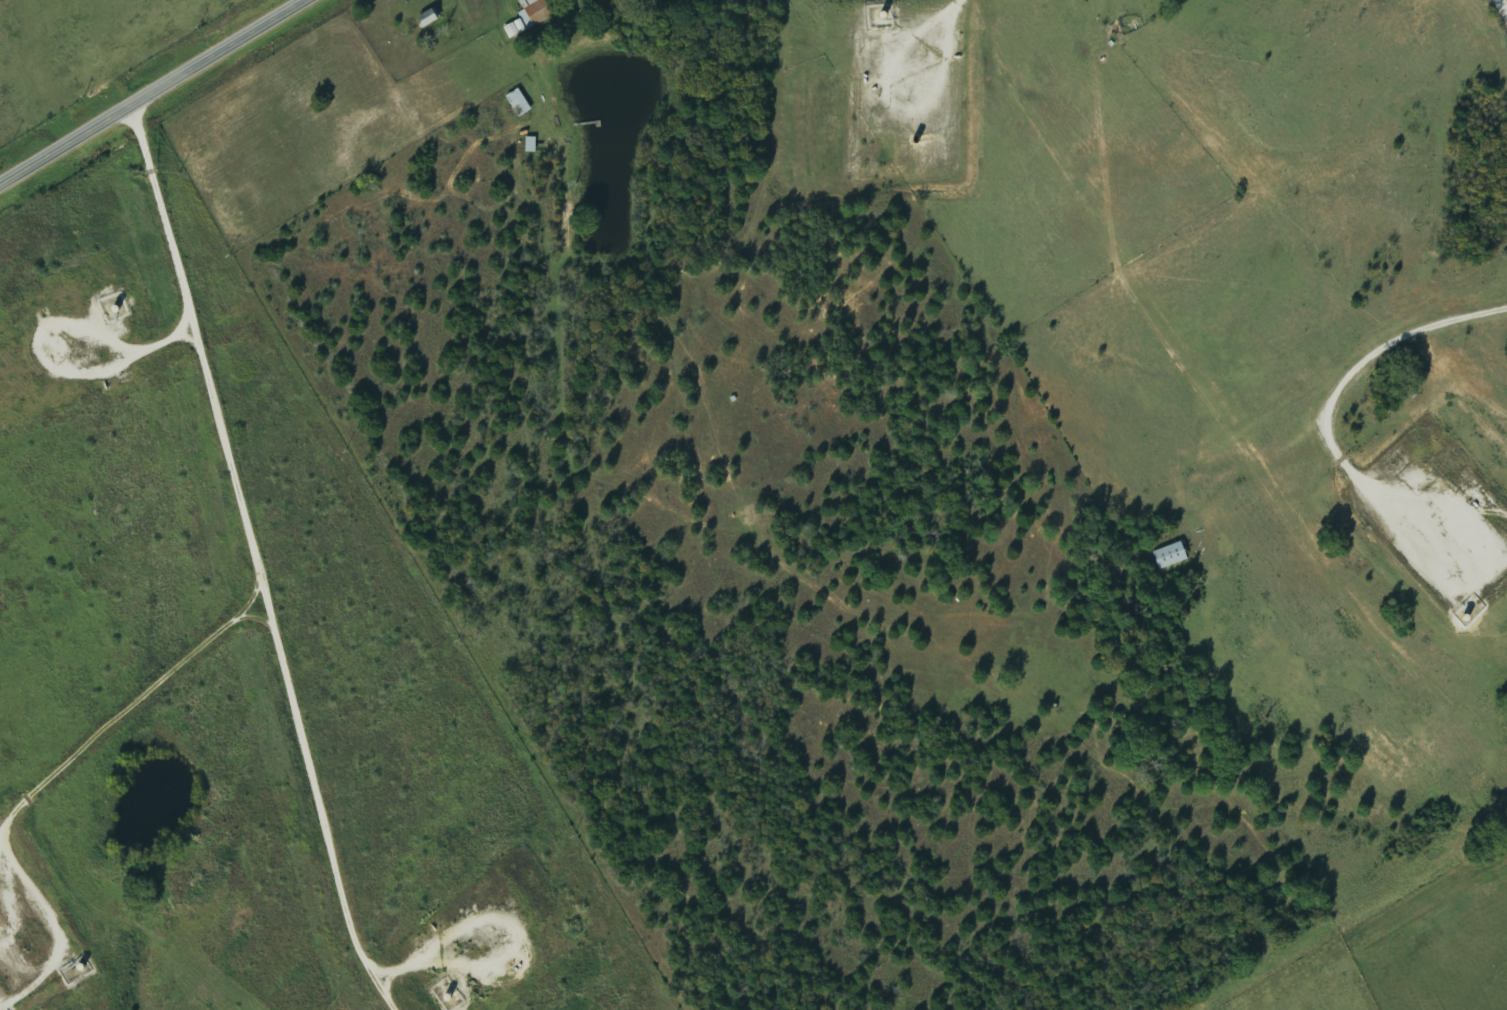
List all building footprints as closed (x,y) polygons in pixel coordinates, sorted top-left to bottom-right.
[(505,28),(510,38),(561,16),(554,0),(518,0),(526,19),(505,28)] [(427,29),(443,19),(437,8),(421,17),(427,29)] [(509,97),(522,118),(535,110),(522,88),(509,97)] [(539,138),(528,137),(528,152),(539,153),(539,138)] [(1161,571),(1189,560),(1182,542),(1154,552),(1161,571)]
